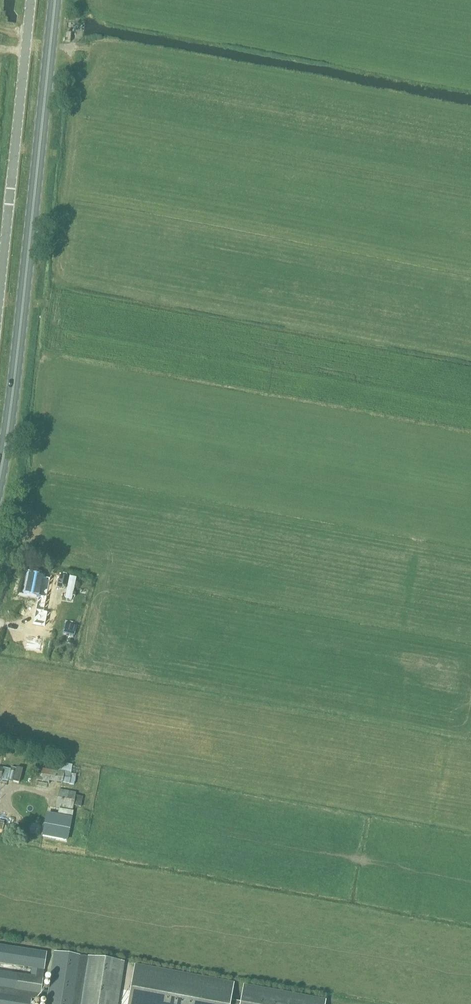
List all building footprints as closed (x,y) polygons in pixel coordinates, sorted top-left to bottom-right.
[(38,600),(44,601),(47,585),(64,588),(67,577),(59,575),(58,581),(27,574),(25,581),(27,582),(24,594),(38,597),(38,600)] [(39,649),(42,638),(27,635),(25,646),(39,649)] [(2,768),(0,768),(0,780),(1,780),(1,778),(18,783),(20,774),(12,771),(12,770),(2,768)] [(36,782),(48,785),(48,783),(62,785),(64,773),(52,771),(52,770),(39,768),(36,782)] [(76,793),(59,790),(56,807),(72,810),(73,808),(80,810),(82,796),(75,795),(76,793)] [(45,825),(42,836),(66,841),(67,835),(68,835),(72,818),(53,814),(47,813),(45,825)] [(5,835),(22,840),(25,829),(15,827),(16,823),(8,821),(5,835)] [(32,998),(40,999),(47,1000),(49,991),(41,990),(44,969),(45,963),(47,952),(0,945),(0,963),(36,969),(35,976),(0,970),(0,1003),(31,1003),(32,998)] [(49,991),(47,1000),(47,1003),(118,1003),(124,962),(83,956),(55,952),(49,991)] [(234,983),(135,964),(128,1003),(230,1003),(234,983)] [(326,1000),(244,984),(240,1003),(325,1003),(326,1000)]
